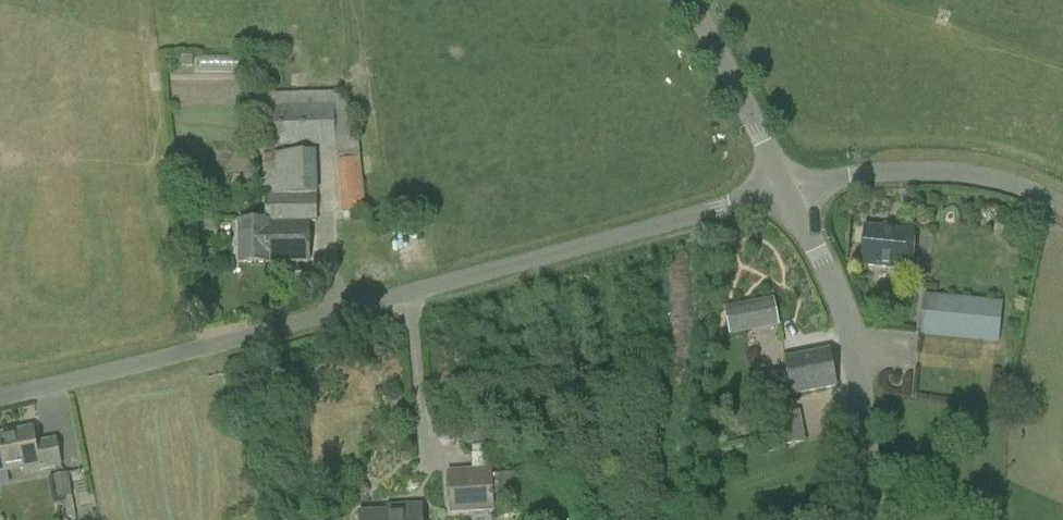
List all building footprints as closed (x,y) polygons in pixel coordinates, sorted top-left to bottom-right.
[(340,150),(336,162),(341,213),(366,210),(359,140),(354,137),(353,110),(335,92),(268,94),(271,147),(340,144),(340,150)] [(264,153),(266,197),(266,222),(240,222),(241,264),(271,263),(312,263),(312,222),(319,223),(317,196),(316,152),(264,153)] [(911,271),(915,232),(866,227),(862,265),(911,271)] [(924,295),(921,335),(999,342),(1002,302),(924,295)] [(775,298),(724,308),(729,335),(780,326),(775,298)] [(761,401),(793,396),(836,387),(830,351),(787,360),(789,371),(757,377),(761,401)] [(807,442),(800,410),(775,415),(781,447),(807,442)] [(23,469),(24,474),(62,467),(57,437),(38,441),(36,430),(0,436),(0,474),(23,469)] [(57,498),(75,494),(70,471),(52,475),(57,498)] [(525,498),(526,472),(499,471),(498,497),(525,498)] [(493,472),(450,474),(452,513),(495,510),(493,472)] [(424,506),(388,507),(388,512),(360,513),(361,519),(424,519),(424,506)]
